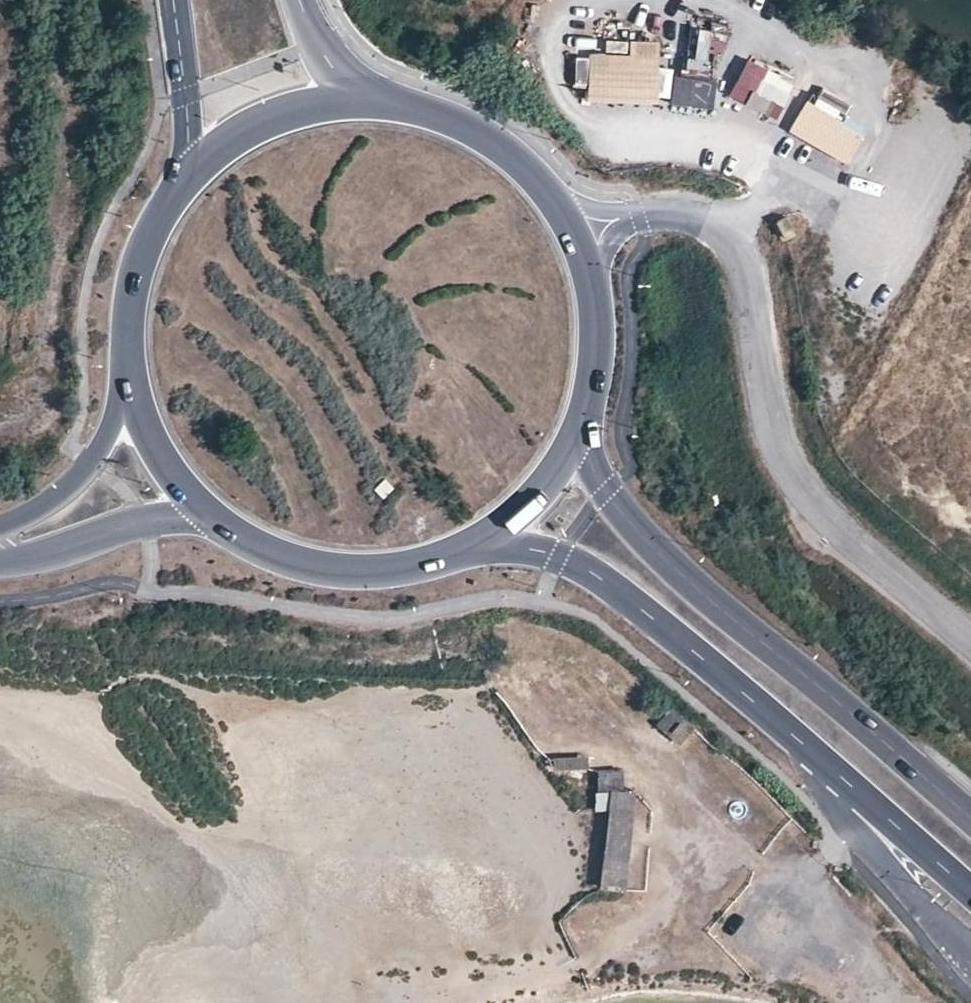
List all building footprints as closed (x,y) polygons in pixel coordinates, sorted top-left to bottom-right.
[(607,40),(606,53),(630,54),(631,41),(607,40)] [(631,56),(592,55),(590,102),(659,104),(661,42),(632,41),(631,56)] [(577,57),(576,89),(589,89),(590,58),(577,57)] [(749,58),(728,95),(745,105),(767,69),(749,58)] [(751,109),(781,120),(794,82),(764,72),(751,109)] [(715,108),(716,81),(674,79),(673,107),(715,108)] [(866,136),(808,103),(791,132),(849,165),(866,136)] [(586,758),(554,757),(554,769),(585,770),(586,758)] [(606,890),(647,891),(647,861),(632,861),(634,790),(623,790),(623,771),(597,771),(597,813),(607,813),(606,890)]
